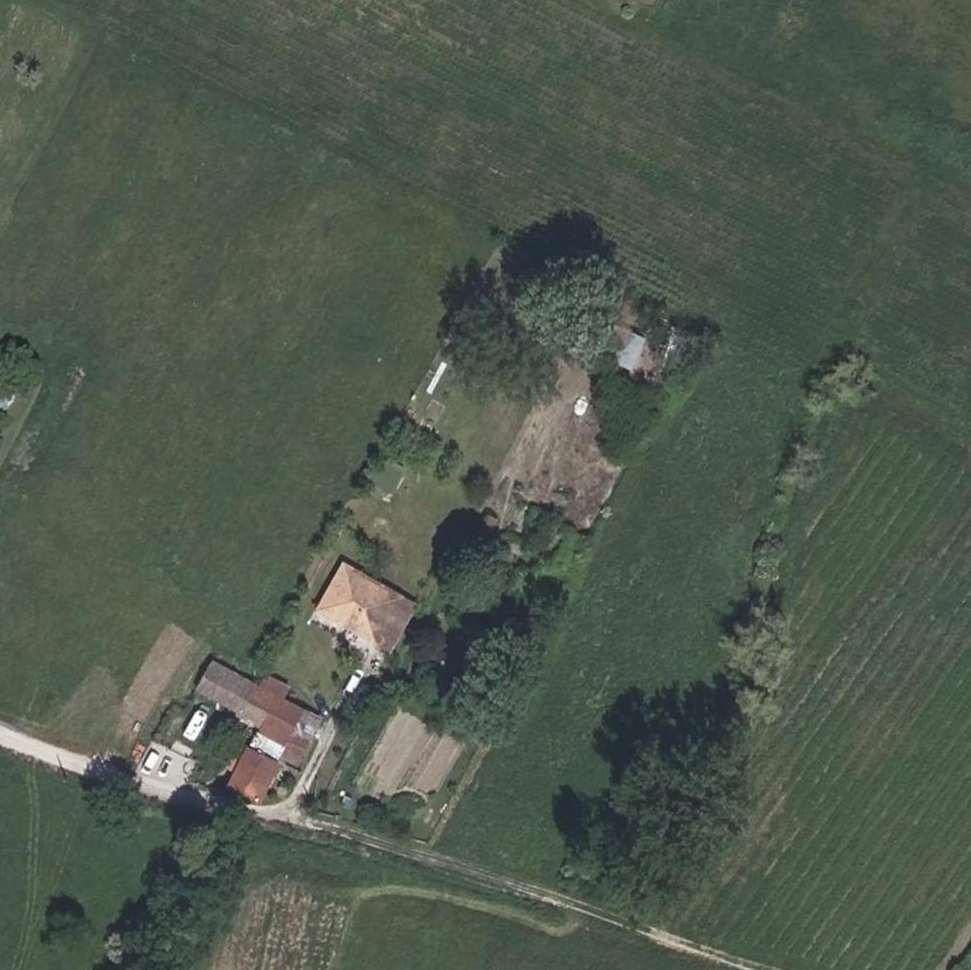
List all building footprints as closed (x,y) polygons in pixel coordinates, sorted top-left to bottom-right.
[(536,12),(541,2),(538,0),(529,0),(525,7),(536,12)] [(411,609),(425,617),(434,599),(363,560),(339,604),(396,635),(411,609)] [(396,635),(411,643),(421,625),(425,617),(411,609),(396,635)] [(256,703),(270,677),(225,653),(211,679),(256,703)] [(256,703),(278,714),(291,688),(287,685),(270,677),(256,703)] [(296,746),(308,725),(321,703),(291,688),(278,714),(269,732),(296,746)] [(308,725),(327,735),(339,713),(321,703),(308,725)] [(296,746),(315,757),(327,735),(308,725),(296,746)] [(244,778),(272,792),(292,753),(265,739),(244,778)]
